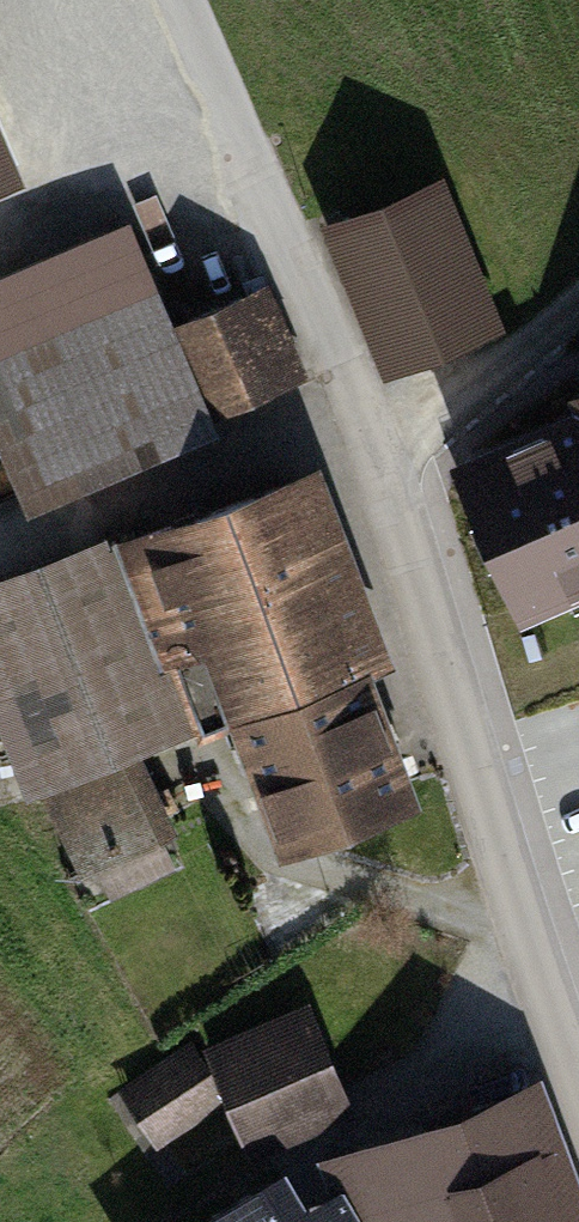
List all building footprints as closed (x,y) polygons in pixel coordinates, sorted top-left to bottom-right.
[(25,177),(0,117),(0,187),(25,177)] [(429,192),(348,224),(400,358),(481,326),(429,192)] [(152,279),(0,341),(0,429),(25,492),(208,418),(152,279)] [(242,295),(186,319),(225,407),(281,383),(242,295)] [(452,458),(523,621),(578,597),(578,385),(571,389),(577,403),(452,458)] [(290,483),(117,546),(152,641),(159,638),(165,654),(173,651),(199,721),(202,729),(242,714),(288,839),(405,795),(290,483)] [(117,546),(114,538),(36,573),(55,616),(0,640),(0,682),(57,787),(124,756),(199,721),(173,651),(165,654),(159,638),(152,641),(117,546)] [(0,589),(0,640),(55,616),(36,573),(0,589)] [(124,756),(57,787),(91,857),(169,821),(153,786),(139,792),(124,756)] [(298,1026),(221,1058),(252,1134),(330,1102),(298,1026)] [(185,1048),(128,1085),(164,1139),(220,1102),(185,1048)] [(528,1094),(358,1155),(370,1187),(343,1196),(353,1221),(575,1221),(528,1094)] [(214,1221),(295,1221),(288,1211),(272,1183),(212,1219),(214,1221)] [(343,1196),(340,1190),(288,1211),(295,1221),(353,1221),(343,1196)]
